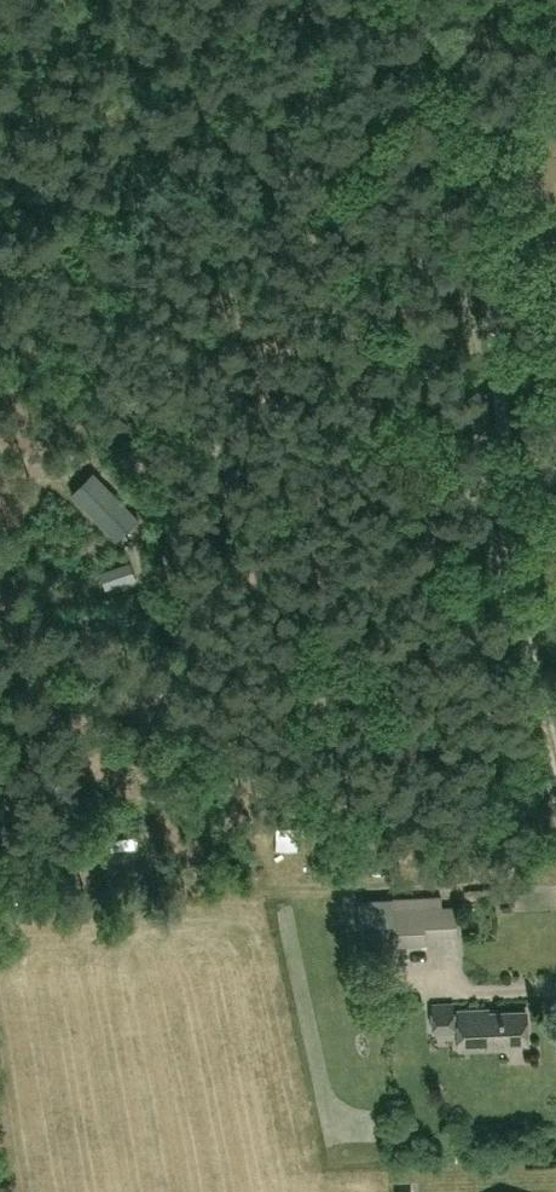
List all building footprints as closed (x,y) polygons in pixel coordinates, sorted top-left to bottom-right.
[(115,540),(137,519),(91,472),(69,494),(115,540)] [(133,563),(101,574),(106,587),(138,576),(133,563)] [(455,906),(442,907),(441,895),(359,899),(360,926),(394,924),(395,945),(425,943),(425,936),(457,934),(455,906)] [(455,1032),(454,1001),(431,1002),(432,1032),(455,1032)] [(490,1011),(490,1007),(458,1009),(459,1049),(504,1047),(504,1043),(528,1042),(527,1010),(490,1011)]
